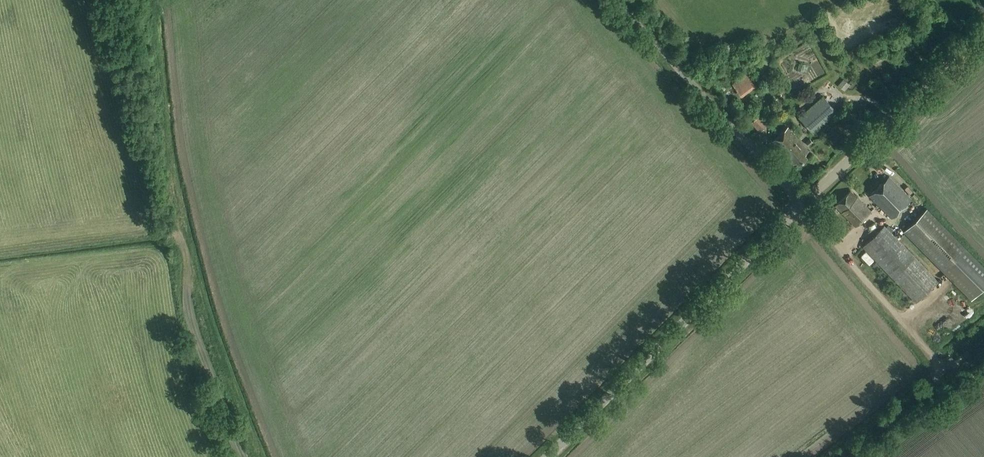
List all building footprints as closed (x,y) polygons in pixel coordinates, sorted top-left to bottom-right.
[(741,99),(754,96),(751,83),(738,86),(741,99)] [(824,96),(798,119),(812,135),(838,112),(824,96)] [(762,114),(751,123),(759,133),(770,123),(762,114)] [(808,151),(787,127),(771,141),(782,153),(783,152),(787,157),(786,158),(792,165),(796,161),(798,164),(806,156),(804,154),(808,151)] [(870,197),(892,219),(912,200),(889,177),(870,197)] [(849,189),(834,203),(855,224),(870,210),(849,189)] [(904,232),(944,272),(951,279),(971,300),(983,287),(983,265),(968,249),(928,208),(904,232)] [(939,282),(885,226),(863,247),(917,303),(939,282)] [(832,249),(828,253),(833,259),(837,255),(832,249)] [(948,286),(938,289),(940,295),(950,293),(948,286)]
